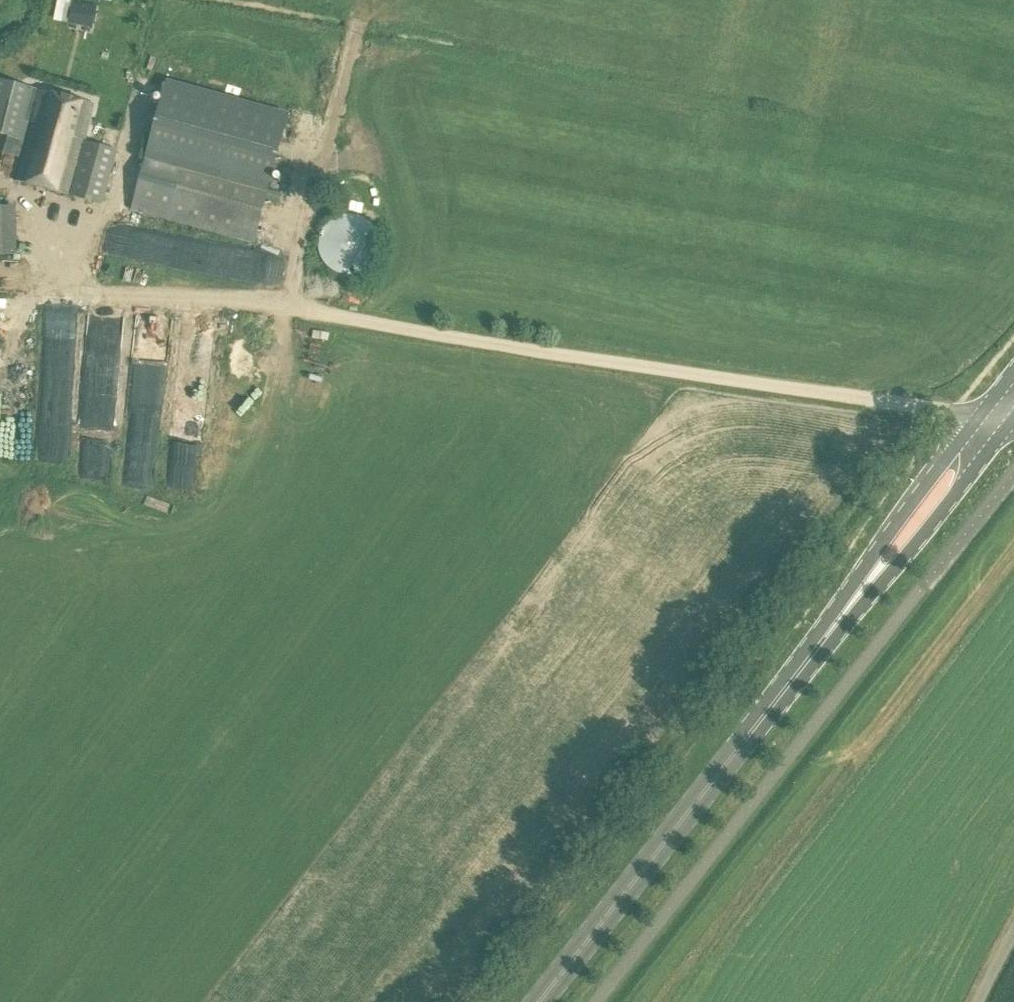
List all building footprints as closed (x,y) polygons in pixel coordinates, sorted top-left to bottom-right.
[(77,1),(75,22),(103,24),(104,3),(77,1)] [(21,158),(16,180),(71,195),(71,194),(85,142),(95,104),(0,79),(0,134),(8,136),(2,153),(21,158)] [(134,209),(253,243),(288,119),(169,85),(134,209)] [(85,142),(71,194),(102,203),(116,150),(85,142)] [(319,245),(319,251),(321,256),(324,260),(328,265),(332,268),(338,271),(343,273),(348,274),(361,271),(366,268),(370,265),(372,261),(375,258),(376,254),(378,249),(378,244),(378,240),(377,235),(376,231),(374,228),(371,224),(368,221),(363,217),(357,215),(351,214),(346,214),(340,215),(335,217),(332,219),(327,222),(324,226),(322,230),(320,234),(319,239),(319,245)] [(90,453),(105,456),(109,438),(94,434),(90,453)]
